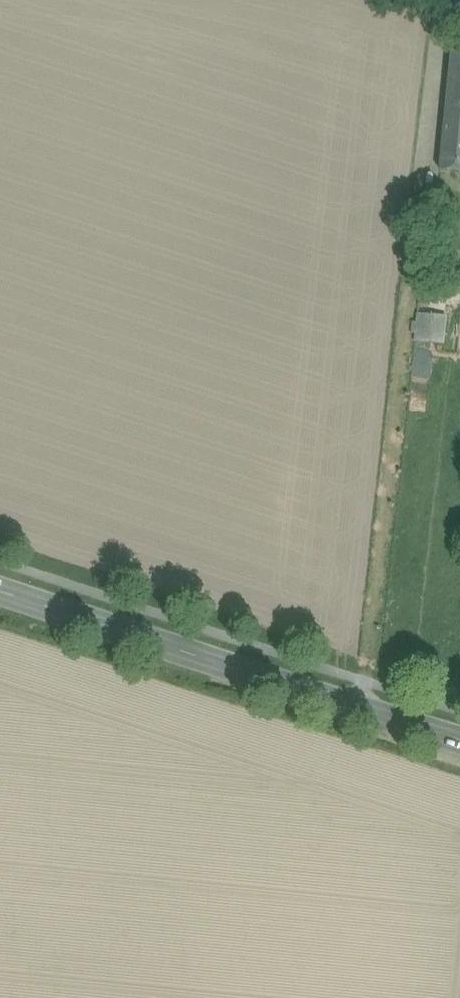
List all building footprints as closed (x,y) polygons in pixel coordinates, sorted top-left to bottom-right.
[(459,124),(459,54),(450,53),(444,123),(459,124)] [(444,123),(440,172),(459,174),(459,124),(444,123)] [(415,313),(414,341),(449,342),(449,314),(415,313)]
